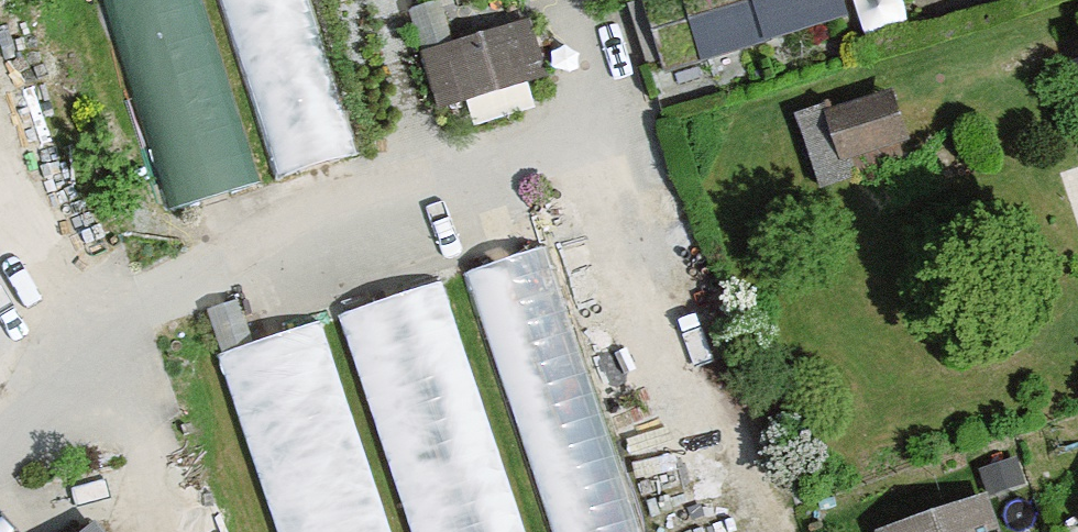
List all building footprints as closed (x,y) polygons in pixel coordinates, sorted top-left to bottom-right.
[(171,206),(259,181),(208,0),(114,0),(171,206)] [(313,0),(230,0),(268,177),(347,160),(313,0)] [(834,28),(826,0),(679,0),(680,4),(640,16),(672,123),(712,112),(699,67),(834,28)] [(439,106),(548,80),(533,19),(425,44),(439,106)] [(880,81),(816,118),(846,170),(910,134),(880,81)] [(552,531),(642,531),(556,241),(474,265),(552,531)] [(450,278),(347,309),(415,531),(527,531),(450,278)] [(280,531),(392,531),(337,316),(231,342),(280,531)] [(979,508),(915,531),(988,531),(979,508)]
